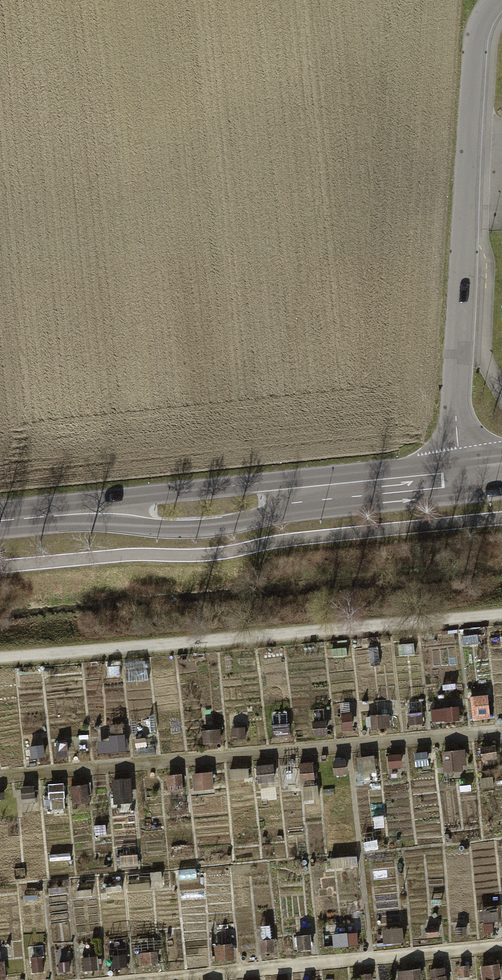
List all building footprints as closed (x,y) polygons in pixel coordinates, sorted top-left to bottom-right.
[(460,712),(433,715),(434,727),(461,724),(460,712)] [(421,717),(407,718),(408,731),(422,729),(421,717)] [(391,718),(368,720),(369,733),(392,731),(391,718)] [(328,727),(314,728),(315,742),(329,740),(328,727)] [(220,735),(203,736),(205,750),(222,748),(220,735)] [(147,739),(139,740),(140,749),(148,748),(147,739)] [(129,744),(112,745),(113,757),(130,755),(129,744)] [(56,746),(57,764),(66,763),(65,745),(56,746)] [(466,755),(444,757),(446,779),(463,778),(462,771),(467,770),(466,755)] [(496,756),(481,757),(482,770),(497,768),(496,756)] [(428,757),(415,758),(417,771),(429,770),(428,757)] [(402,758),(388,759),(389,772),(403,771),(402,758)] [(375,763),(360,764),(361,773),(376,772),(375,763)] [(315,765),(299,767),(301,784),(316,782),(315,765)] [(347,766),(331,767),(332,776),(347,774),(347,766)] [(274,769),(257,771),(258,788),(275,786),(274,769)] [(212,778),(193,779),(195,796),(214,794),(212,778)] [(134,779),(123,780),(124,791),(135,790),(134,779)] [(183,780),(167,781),(168,796),(184,795),(183,780)] [(496,782),(483,783),(484,792),(497,791),(496,782)] [(66,784),(47,786),(49,812),(68,810),(66,784)] [(88,787),(72,789),(74,809),(90,808),(88,787)] [(32,790),(21,791),(22,802),(33,801),(32,790)] [(334,792),(325,793),(326,801),(335,800),(334,792)] [(351,810),(340,811),(341,820),(352,819),(351,810)] [(106,831),(96,832),(97,842),(107,841),(106,831)] [(71,856),(50,858),(51,867),(71,865),(71,856)] [(390,859),(381,860),(382,867),(390,866),(390,859)] [(265,869),(255,870),(255,878),(266,877),(265,869)] [(200,894),(186,895),(187,908),(201,907),(200,894)] [(208,916),(195,916),(195,941),(209,941),(208,916)] [(493,924),(483,925),(484,938),(494,937),(493,924)] [(468,929),(459,930),(460,938),(469,938),(468,929)] [(438,930),(427,931),(427,938),(439,937),(438,930)] [(341,934),(323,935),(325,952),(343,950),(341,934)] [(390,935),(378,936),(379,946),(391,945),(390,935)] [(309,939),(294,940),(296,956),(311,955),(309,939)] [(276,946),(262,947),(263,963),(278,961),(276,946)] [(233,949),(216,951),(217,967),(234,965),(233,949)] [(158,957),(138,959),(140,971),(159,969),(158,957)] [(84,960),(85,975),(97,974),(96,959),(84,960)] [(396,972),(396,979),(422,979),(421,969),(396,972)] [(430,971),(431,979),(449,979),(448,969),(430,971)] [(483,972),(484,979),(501,979),(500,970),(483,972)]
